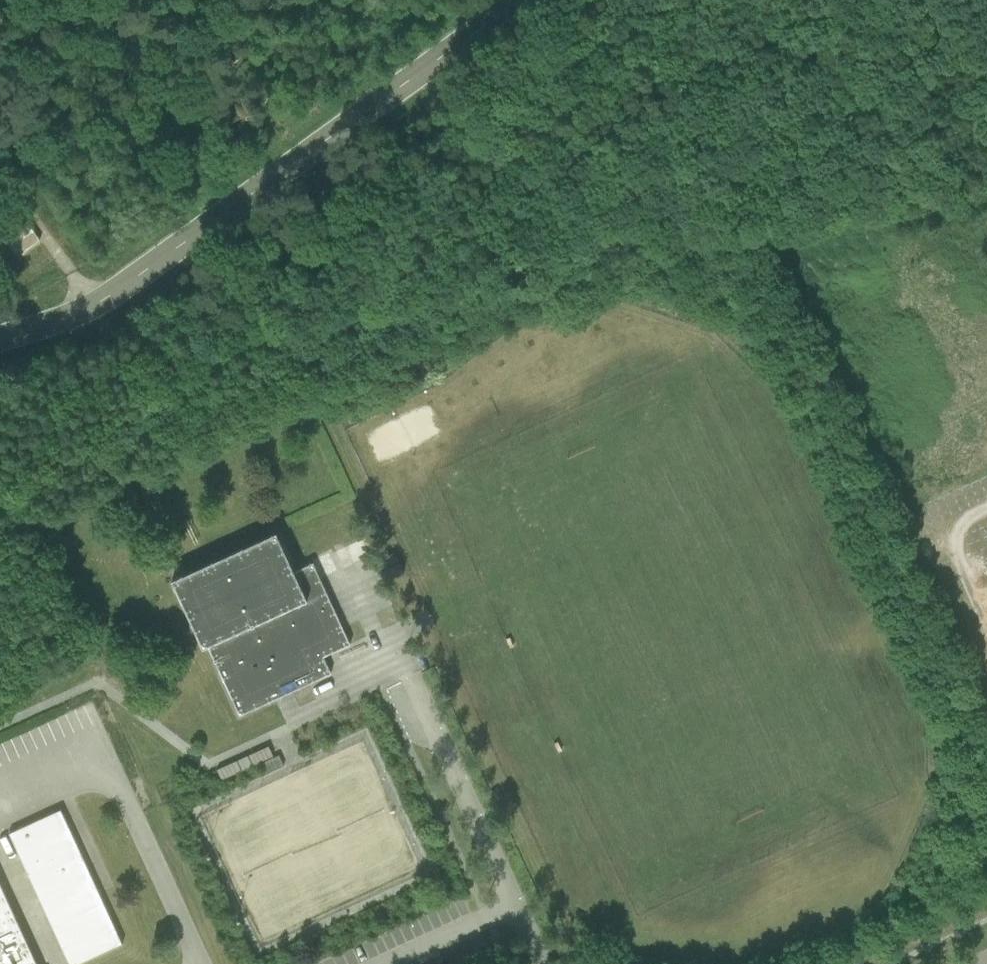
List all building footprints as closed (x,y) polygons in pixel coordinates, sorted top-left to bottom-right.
[(39,240),(26,220),(8,233),(22,252),(39,240)] [(276,532),(174,579),(172,580),(203,648),(207,646),(239,715),(331,673),(323,657),(350,644),(313,562),(294,571),(276,532)] [(249,755),(253,765),(273,756),(268,746),(249,755)] [(238,760),(242,770),(252,765),(248,755),(238,760)] [(258,764),(264,775),(284,766),(279,755),(258,764)] [(217,769),(222,779),(241,770),(236,760),(217,769)] [(27,872),(69,963),(79,963),(122,944),(60,809),(9,833),(27,872)] [(0,883),(0,963),(37,963),(0,883)]
